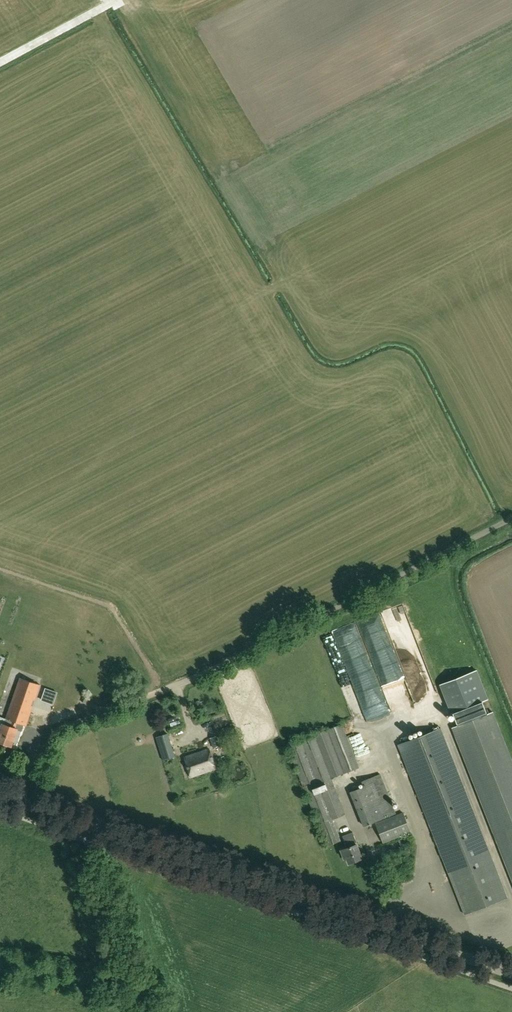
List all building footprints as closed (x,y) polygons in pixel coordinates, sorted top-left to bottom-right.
[(404,638),(418,633),(412,616),(392,624),(405,659),(409,657),(408,652),(420,647),(418,642),(407,646),(404,638)] [(92,640),(88,652),(94,654),(98,642),(92,640)] [(477,671),(441,685),(452,714),(488,699),(477,671)] [(7,720),(8,721),(7,725),(3,724),(0,733),(0,743),(12,747),(18,730),(22,731),(24,725),(27,726),(33,706),(30,705),(33,699),(35,700),(40,685),(21,678),(7,720)] [(493,712),(452,728),(511,881),(511,760),(493,712)] [(336,777),(359,768),(342,725),(288,746),(327,847),(340,842),(332,820),(345,815),(331,779),(336,777)] [(507,898),(472,809),(441,729),(398,746),(464,914),(507,898)] [(356,738),(363,734),(360,730),(353,733),(356,738)] [(168,734),(156,738),(163,761),(175,757),(168,734)] [(217,737),(210,739),(213,749),(220,747),(217,737)] [(216,769),(209,749),(184,757),(191,778),(216,769)] [(348,775),(340,779),(345,790),(353,786),(348,775)] [(380,775),(362,782),(363,787),(350,792),(364,827),(396,815),(380,775)] [(404,814),(376,825),(383,843),(411,833),(404,814)] [(352,825),(343,829),(345,835),(355,831),(352,825)] [(349,864),(362,858),(356,842),(357,842),(353,832),(343,836),(347,848),(341,850),(344,859),(347,858),(349,864)]
